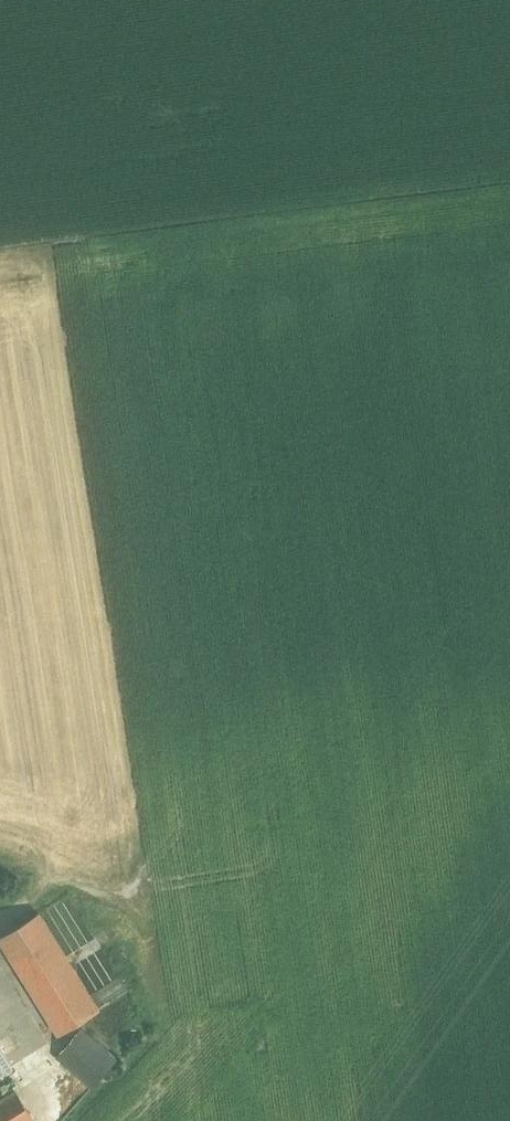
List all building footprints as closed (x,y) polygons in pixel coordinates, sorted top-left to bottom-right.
[(128,988),(67,892),(35,912),(97,1008),(128,988)] [(35,912),(0,935),(0,942),(58,1033),(97,1008),(35,912)] [(114,1063),(78,1032),(58,1054),(94,1086),(114,1063)] [(11,1066),(0,1048),(0,1073),(11,1066)] [(0,1102),(0,1120),(34,1120),(17,1091),(0,1102)]
